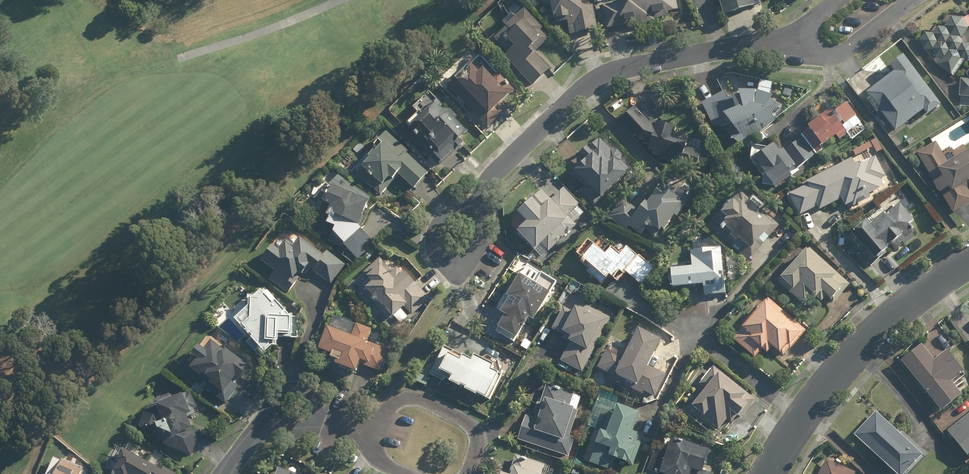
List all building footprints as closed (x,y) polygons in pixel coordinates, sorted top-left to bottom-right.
[(539,6),(550,4),(553,23),(572,20),(575,35),(597,30),(592,7),(578,9),(578,0),(538,0),(539,6)] [(674,0),(616,0),(617,3),(600,6),(606,31),(678,15),(674,0)] [(721,19),(754,9),(752,3),(762,0),(715,0),(721,19)] [(502,29),(489,43),(536,86),(550,71),(534,56),(551,36),(513,1),(494,22),(502,29)] [(918,44),(941,62),(937,66),(960,84),(960,98),(968,97),(968,45),(961,39),(968,29),(968,26),(954,15),(935,40),(927,33),(918,44)] [(440,82),(488,128),(497,119),(492,114),(515,91),(471,49),(440,82)] [(901,55),(888,65),(891,74),(863,70),(849,81),(892,136),(923,112),(925,115),(939,105),(901,55)] [(776,94),(774,93),(774,87),(759,84),(759,87),(757,87),(755,87),(753,86),(751,86),(749,86),(747,86),(745,86),(743,86),(741,87),(739,87),(737,88),(735,88),(733,89),(731,89),(729,90),(727,91),(726,92),(724,93),(701,104),(713,129),(717,127),(719,132),(727,128),(738,150),(774,121),(772,119),(788,105),(786,104),(785,102),(784,101),(782,99),(781,98),(779,97),(777,95),(776,94)] [(404,136),(437,168),(460,146),(456,142),(464,133),(454,123),(458,119),(447,109),(443,113),(435,104),(421,119),(417,116),(405,128),(409,131),(404,136)] [(801,137),(815,155),(845,132),(851,141),(866,130),(847,105),(834,115),(826,104),(816,112),(821,118),(799,134),(801,137)] [(648,155),(648,157),(694,170),(699,154),(684,150),(685,146),(671,142),(675,129),(647,121),(646,123),(632,109),(617,124),(648,155)] [(430,174),(384,131),(373,143),(378,149),(355,174),(378,196),(400,172),(416,188),(430,174)] [(815,155),(801,137),(779,154),(772,144),(748,162),(769,189),(815,155)] [(592,208),(628,172),(620,164),(624,160),(612,149),(609,152),(597,140),(581,155),(585,159),(570,174),(584,188),(578,194),(592,208)] [(949,162),(938,143),(917,155),(952,214),(968,204),(968,195),(968,150),(949,162)] [(855,165),(853,161),(804,183),(806,187),(787,195),(796,216),(816,207),(818,212),(843,201),(847,211),(870,201),(867,195),(881,189),(878,180),(884,177),(875,156),(855,165)] [(358,228),(369,198),(326,170),(308,208),(328,217),(328,229),(356,261),(373,245),(357,227),(358,228)] [(673,198),(661,186),(636,211),(628,202),(610,219),(625,234),(631,229),(640,237),(646,231),(654,239),(690,202),(679,191),(673,198)] [(514,235),(530,253),(569,220),(573,225),(584,215),(563,190),(549,201),(541,192),(513,216),(522,228),(514,235)] [(759,213),(762,209),(750,198),(746,202),(735,192),(706,225),(749,262),(777,229),(759,213)] [(854,251),(868,268),(916,229),(912,225),(915,222),(901,204),(885,216),(884,214),(869,226),(866,222),(848,236),(858,248),(854,251)] [(289,248),(284,245),(278,255),(270,249),(258,265),(271,274),(267,279),(288,295),(307,267),(333,286),(345,269),(298,235),(289,248)] [(587,243),(573,257),(593,276),(586,282),(596,292),(609,279),(612,282),(617,276),(620,279),(625,274),(638,287),(653,273),(628,248),(617,259),(598,241),(592,247),(587,243)] [(721,295),(718,248),(689,249),(690,264),(667,265),(668,290),(702,288),(702,296),(721,295)] [(802,309),(812,299),(818,305),(824,298),(831,305),(849,286),(809,248),(775,283),(802,309)] [(370,308),(374,303),(390,321),(394,318),(400,325),(429,300),(418,287),(414,290),(396,269),(391,274),(379,260),(350,286),(370,308)] [(499,307),(502,308),(498,315),(503,318),(496,329),(515,340),(527,321),(532,324),(555,285),(524,266),(499,307)] [(254,302),(248,301),(246,309),(230,324),(258,356),(272,344),(275,345),(277,337),(291,338),(291,319),(290,319),(265,292),(254,302)] [(558,363),(581,374),(609,319),(577,303),(560,337),(569,342),(558,363)] [(770,351),(777,359),(800,335),(765,303),(730,341),(750,360),(759,351),(765,356),(770,351)] [(365,344),(370,330),(355,325),(351,339),(324,331),(317,352),(334,357),(331,365),(356,373),(359,365),(381,373),(388,352),(365,344)] [(605,353),(596,371),(652,400),(664,376),(647,367),(659,344),(635,332),(621,361),(605,353)] [(188,369),(222,393),(232,379),(237,383),(247,368),(208,341),(188,369)] [(488,373),(492,366),(472,357),(471,360),(441,347),(428,377),(484,402),(496,376),(488,373)] [(933,361),(922,347),(901,363),(940,414),(961,397),(952,386),(964,376),(945,352),(933,361)] [(752,400),(710,365),(693,386),(701,393),(690,407),(718,431),(726,422),(731,426),(752,400)] [(523,421),(515,441),(565,459),(572,440),(567,438),(580,402),(545,389),(532,424),(523,421)] [(193,432),(182,397),(147,407),(138,430),(158,438),(160,442),(192,457),(201,437),(191,433),(193,432)] [(632,412),(615,406),(612,415),(608,413),(591,465),(611,472),(615,463),(628,467),(634,450),(631,449),(635,437),(630,435),(637,414),(632,412)] [(876,412),(854,434),(892,473),(904,473),(920,459),(876,412)] [(946,433),(968,462),(968,415),(946,433)] [(659,473),(700,473),(707,453),(670,441),(665,456),(652,451),(646,468),(660,472),(659,473)] [(109,473),(165,473),(120,452),(109,473)] [(546,467),(515,457),(510,473),(544,473),(546,467)] [(84,468),(58,458),(52,473),(81,473),(84,468)] [(826,462),(820,473),(852,473),(826,462)]
